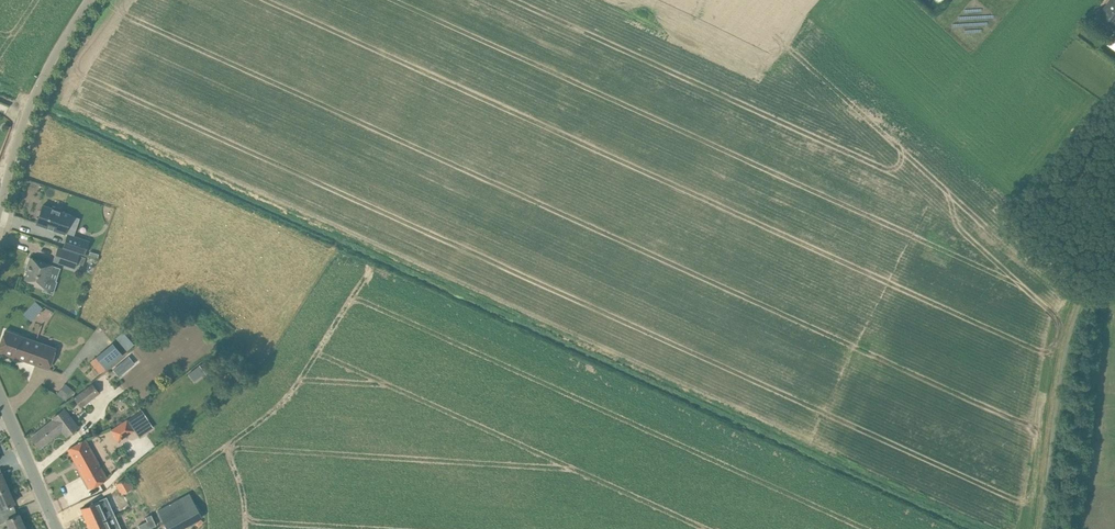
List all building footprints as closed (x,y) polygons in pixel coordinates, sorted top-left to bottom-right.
[(1114,26),(1114,0),(1110,0),(1099,14),(1114,26)] [(65,233),(71,214),(60,211),(61,209),(53,206),(52,208),(43,205),(37,223),(65,233)] [(90,241),(68,233),(63,247),(85,254),(90,241)] [(58,247),(53,261),(75,268),(76,263),(79,255),(80,254),(58,247)] [(79,255),(76,263),(83,265),(86,257),(79,255)] [(54,265),(40,260),(30,257),(28,264),(30,265),(25,279),(35,282),(34,285),(44,288),(47,278),(49,279),(54,265)] [(46,310),(41,302),(26,312),(32,320),(46,310)] [(15,334),(5,330),(0,344),(0,351),(48,368),(55,348),(15,334)] [(134,344),(124,332),(117,338),(127,350),(134,344)] [(114,343),(96,357),(99,360),(106,369),(123,355),(115,345),(114,343)] [(129,356),(121,362),(127,370),(135,363),(129,356)] [(200,364),(188,373),(194,381),(206,372),(200,364)] [(81,407),(101,392),(93,382),(74,397),(81,407)] [(74,392),(66,384),(58,393),(66,400),(74,392)] [(64,409),(53,417),(54,419),(32,436),(40,447),(62,430),(67,435),(78,427),(64,409)] [(136,413),(111,429),(118,441),(134,431),(133,428),(142,423),(136,413)] [(85,439),(78,443),(69,448),(91,488),(107,479),(85,439)] [(127,478),(117,484),(122,493),(132,488),(127,478)] [(8,488),(0,491),(0,515),(9,512),(6,506),(14,503),(8,488)] [(206,514),(193,489),(156,508),(167,528),(177,528),(206,514)] [(82,508),(91,528),(122,528),(117,519),(107,497),(82,508)] [(8,527),(4,528),(25,528),(26,528),(19,514),(5,520),(8,527)] [(139,525),(140,528),(148,528),(156,525),(151,515),(146,517),(148,521),(139,525)]
